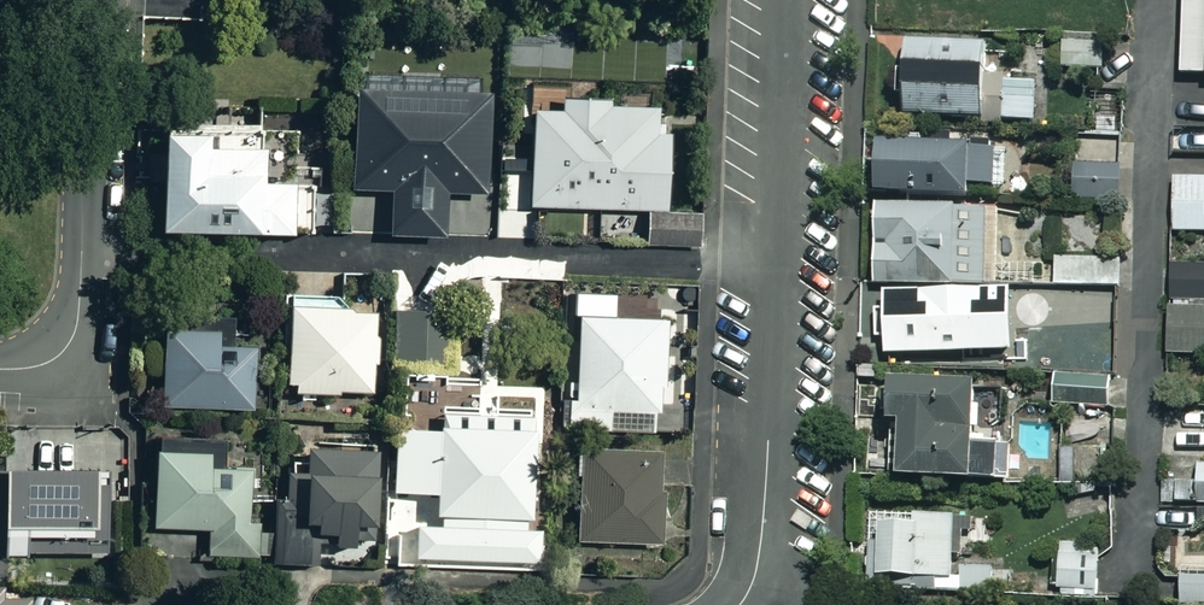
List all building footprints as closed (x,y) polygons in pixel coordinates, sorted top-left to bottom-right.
[(196,0),(147,0),(147,17),(196,18),(196,0)] [(1137,33),(1136,4),(1127,4),(1127,0),(1079,0),(1079,38),(1128,37),(1128,33),(1137,33)] [(1183,74),(1203,74),(1203,0),(1185,0),(1183,74)] [(982,38),(888,37),(888,112),(982,113),(982,38)] [(1061,73),(1079,72),(1078,67),(1093,66),(1093,40),(1060,41),(1061,73)] [(1046,42),(1030,42),(1030,47),(1013,47),(1014,81),(1046,80),(1046,42)] [(478,80),(362,77),(360,174),(395,175),(394,231),(442,233),(443,180),(475,181),(478,80)] [(642,212),(645,212),(646,242),(700,242),(700,207),(670,208),(669,145),(675,145),(674,125),(654,125),(654,105),(609,106),(609,100),(560,101),(560,110),(531,110),(532,213),(539,213),(642,212)] [(254,124),(165,124),(165,153),(147,153),(147,182),(158,182),(158,233),(306,232),(306,190),(254,190),(254,124)] [(986,139),(868,138),(867,193),(986,193),(986,139)] [(1060,213),(1078,212),(1078,202),(1094,202),(1095,217),(1125,217),(1124,164),(1072,165),(1072,179),(1041,179),(1042,209),(1054,209),(1054,203),(1060,203),(1060,213)] [(1171,177),(1171,234),(1203,234),(1203,177),(1171,177)] [(986,193),(867,193),(867,273),(985,274),(986,193)] [(642,212),(539,213),(540,245),(643,244),(642,212)] [(1085,228),(1084,215),(1061,216),(1063,257),(1094,255),(1094,247),(1101,247),(1100,227),(1085,228)] [(1098,268),(1097,257),(1054,259),(1056,297),(1125,294),(1124,256),(1114,257),(1115,267),(1098,268)] [(1169,265),(1169,275),(1162,275),(1163,296),(1170,296),(1170,307),(1203,306),(1203,264),(1169,265)] [(977,298),(946,298),(946,306),(914,306),(914,299),(890,299),(890,314),(878,314),(878,373),(1008,372),(1008,353),(1040,353),(1040,306),(977,306),(977,298)] [(1166,307),(1166,358),(1203,358),(1203,306),(1170,307),(1166,307)] [(378,371),(378,332),(372,332),(372,309),(282,310),(283,387),(292,386),(292,396),(373,396),(373,371),(378,371)] [(450,311),(392,312),(394,375),(451,373),(450,311)] [(575,395),(567,395),(567,431),(659,432),(660,320),(576,319),(575,395)] [(217,329),(160,328),(159,408),(254,409),(255,345),(217,344),(217,329)] [(1106,374),(1121,374),(1121,336),(1043,336),(1043,374),(1050,374),(1106,374)] [(1106,374),(1050,374),(1050,411),(1106,411),(1106,374)] [(969,384),(885,385),(885,424),(896,424),(896,480),(920,480),(920,494),(935,494),(935,481),(1000,481),(999,446),(969,446),(969,384)] [(527,458),(534,457),(533,416),(447,416),(447,407),(405,408),(406,487),(434,487),(435,546),(528,545),(527,505),(534,505),(534,476),(527,476),(527,458)] [(1110,414),(1058,413),(1058,445),(1109,446),(1110,414)] [(6,555),(108,554),(108,480),(122,479),(121,435),(8,435),(8,468),(0,468),(0,555),(6,555)] [(303,479),(284,480),(284,495),(276,495),(277,566),(315,566),(315,545),(332,545),(332,551),(353,551),(353,525),(372,525),(371,446),(343,446),(343,442),(320,442),(320,446),(309,446),(310,456),(302,456),(303,479)] [(1061,447),(1061,486),(1073,486),(1073,501),(1087,501),(1087,476),(1093,475),(1093,447),(1061,447)] [(206,451),(154,452),(155,531),(210,530),(211,559),(259,558),(258,520),(249,520),(248,468),(206,469),(206,451)] [(573,451),(572,478),(578,478),(577,544),(656,545),(656,451),(573,451)] [(885,579),(885,592),(988,594),(988,569),(955,568),(955,513),(866,512),(865,579),(885,579)] [(1057,572),(1058,595),(1101,594),(1100,564),(1082,565),(1081,541),(1056,541),(1057,572)] [(1058,595),(1057,572),(1024,572),(1025,596),(1058,595)]
